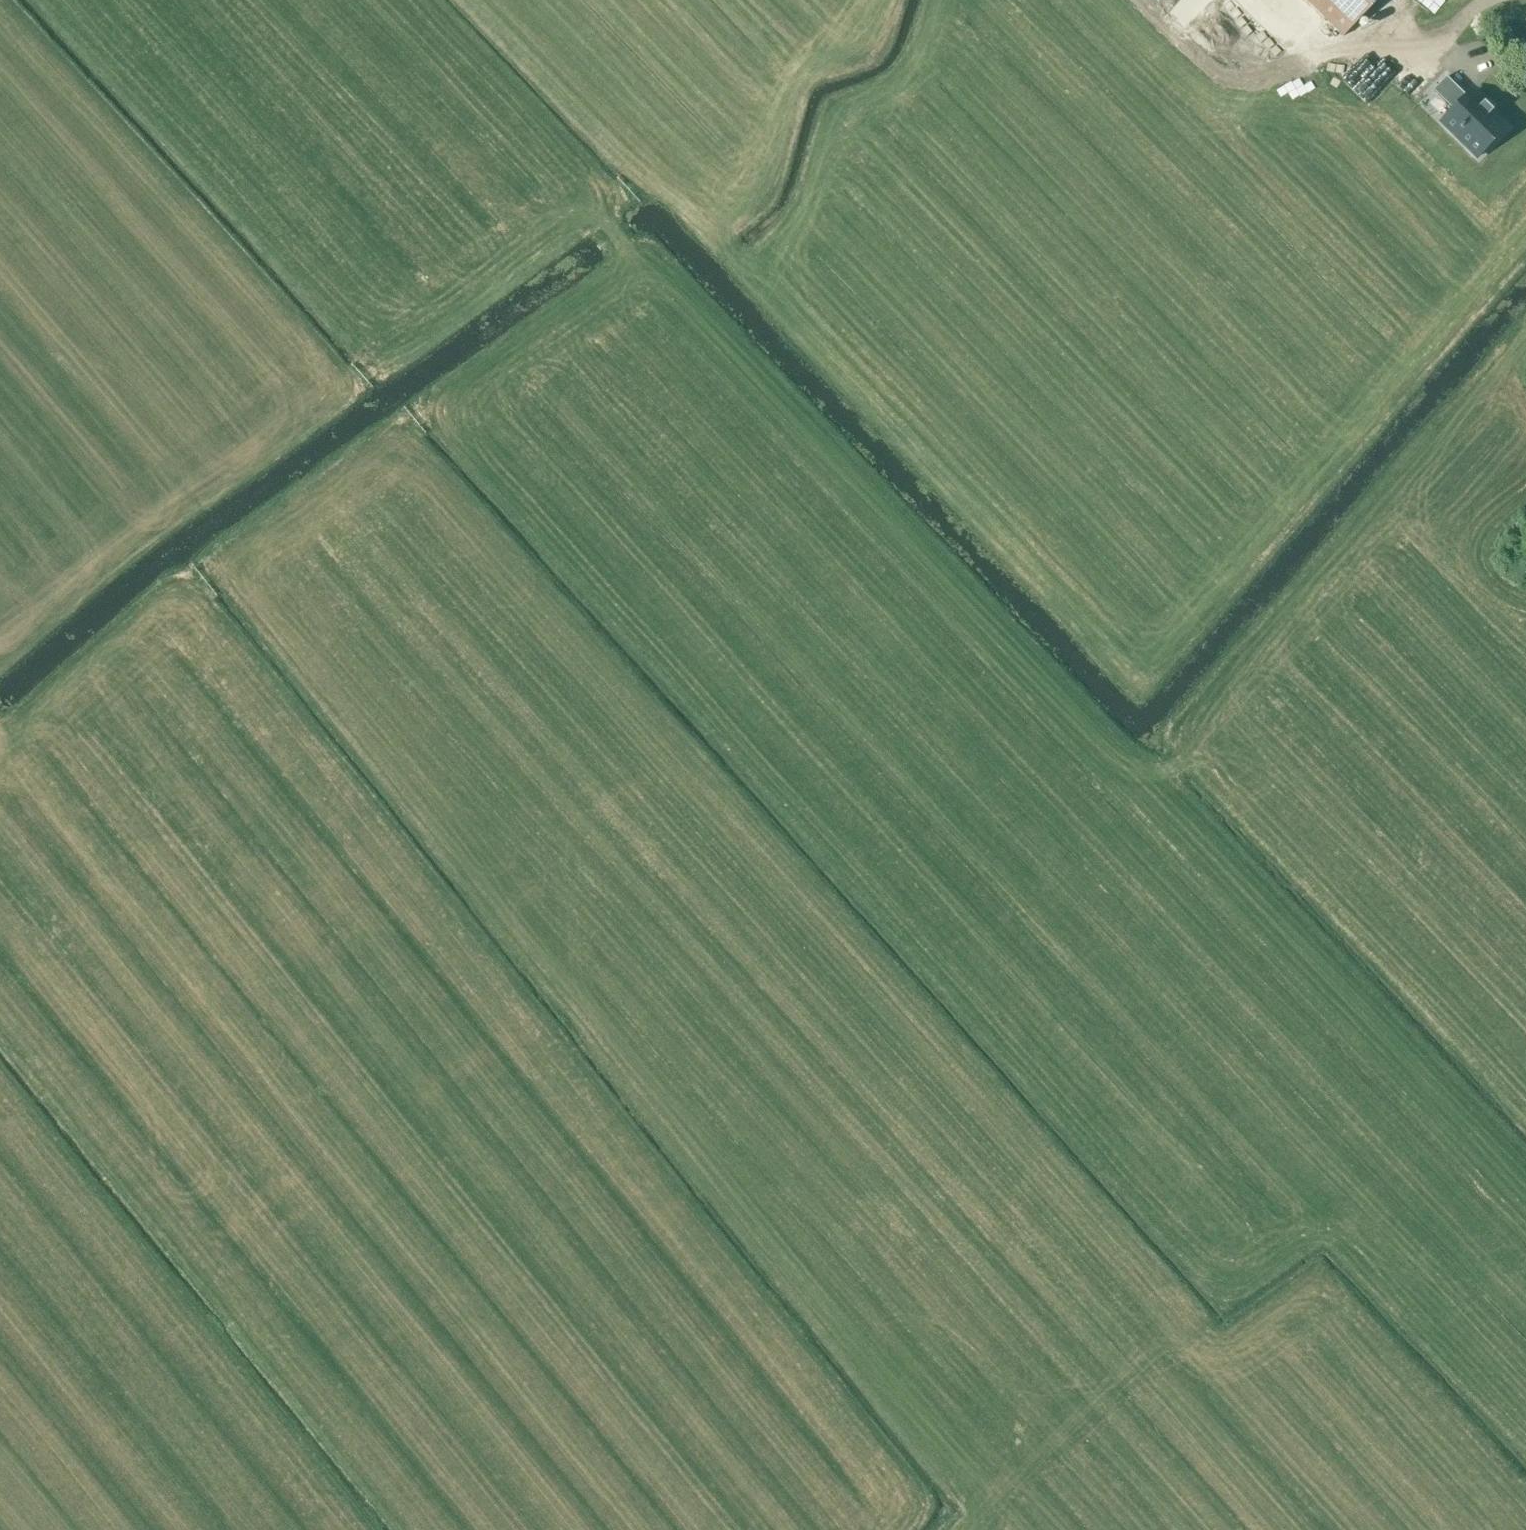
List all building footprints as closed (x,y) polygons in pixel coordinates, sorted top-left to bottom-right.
[(1273,16),(1290,0),(1258,0),(1273,16)] [(1342,36),(1377,0),(1305,0),(1342,36)] [(1257,44),(1270,31),(1247,8),(1234,21),(1257,44)] [(1361,98),(1368,88),(1360,82),(1366,74),(1352,64),(1339,83),(1361,98)] [(1508,124),(1471,88),(1465,94),(1446,76),(1433,90),(1451,108),(1438,122),(1476,158),(1477,160),(1510,126),(1508,124)]
